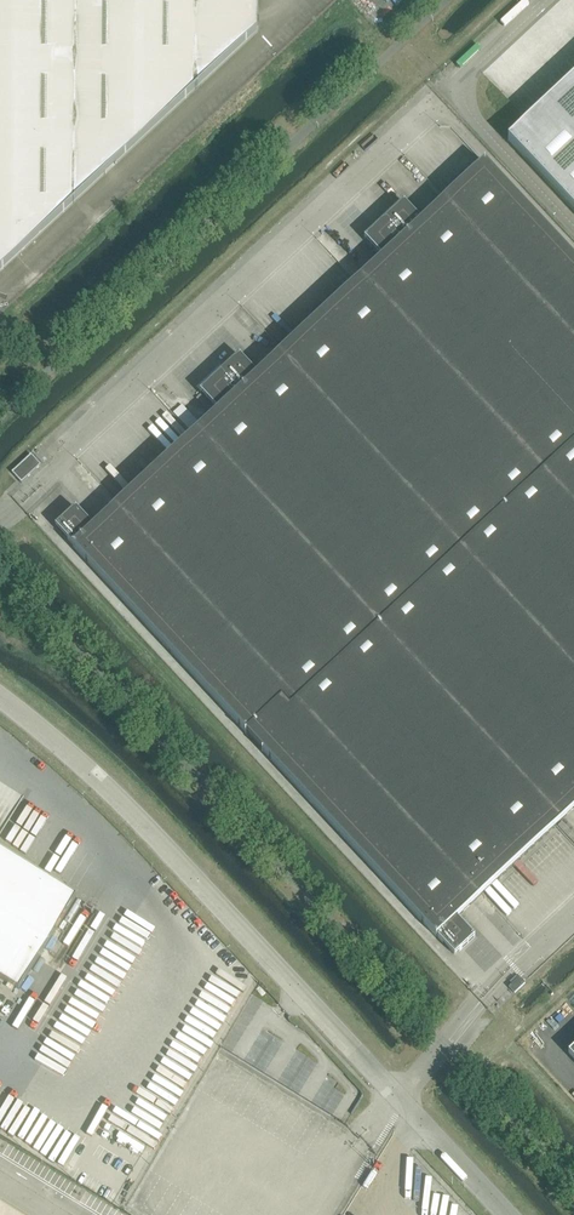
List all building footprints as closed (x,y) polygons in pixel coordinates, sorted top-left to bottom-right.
[(257,31),(258,0),(0,0),(0,271),(257,31)] [(508,139),(573,210),(573,77),(508,139)] [(484,162),(422,221),(404,202),(388,216),(389,218),(381,225),(380,224),(364,238),(382,258),(257,374),(239,355),(224,369),(225,371),(217,378),(216,377),(200,391),(218,411),(95,528),(76,507),(56,526),(74,545),(73,546),(246,732),(245,733),(246,733),(246,732),(263,750),(262,751),(263,750),(436,937),(437,936),(455,955),(475,937),(457,917),(573,808),(573,259),(484,162)] [(32,455),(12,473),(22,483),(41,465),(32,455)] [(19,990),(77,897),(41,875),(32,870),(32,869),(0,850),(0,978),(19,990)] [(519,977),(509,987),(514,993),(525,984),(519,977)] [(278,1171),(202,1126),(194,1139),(190,1137),(190,1133),(174,1129),(161,1150),(176,1147),(175,1142),(187,1145),(180,1174),(172,1176),(190,1197),(170,1201),(169,1193),(164,1202),(174,1204),(183,1203),(168,1214),(288,1214),(287,1208),(299,1205),(275,1175),(280,1174),(278,1171)]
